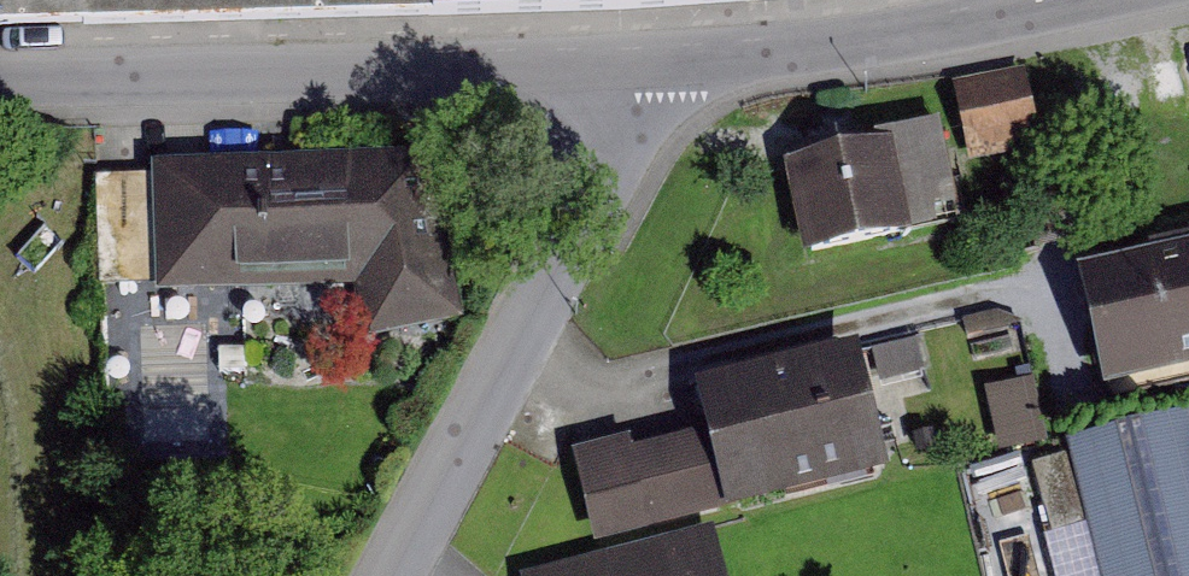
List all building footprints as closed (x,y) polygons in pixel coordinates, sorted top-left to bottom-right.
[(853,1),(857,0),(0,0),(0,23),(558,9),(558,8),(853,1)] [(1160,129),(1188,122),(1188,57),(1146,67),(1160,129)] [(1035,64),(964,82),(983,157),(1054,140),(1035,64)] [(948,118),(792,156),(815,251),(971,214),(948,118)] [(102,172),(110,282),(163,279),(164,295),(367,280),(371,337),(476,330),(462,137),(158,159),(159,168),(102,172)] [(1086,265),(1115,390),(1188,373),(1188,241),(1086,265)] [(925,336),(881,340),(886,393),(929,389),(925,336)] [(711,415),(580,447),(602,539),(896,468),(865,340),(702,379),(711,415)] [(1078,440),(1111,575),(1188,575),(1188,409),(1078,440)] [(528,572),(529,575),(733,575),(722,527),(528,572)]
